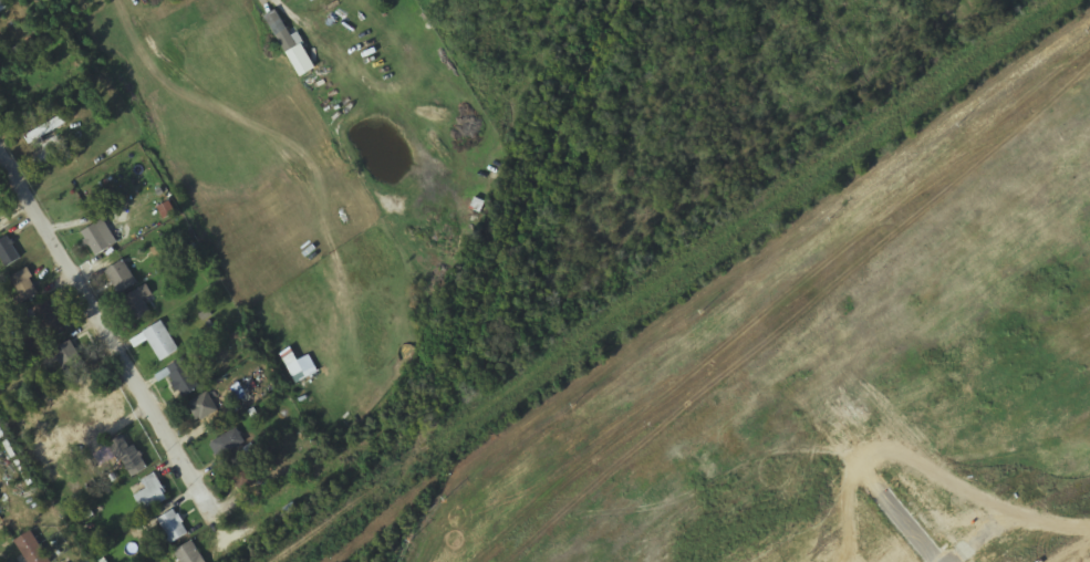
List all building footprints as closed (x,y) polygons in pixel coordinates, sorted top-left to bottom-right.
[(9,6),(5,0),(0,0),(0,11),(9,6)] [(265,18),(286,56),(304,45),(298,35),(293,38),(278,11),(265,18)] [(82,234),(95,257),(111,248),(98,225),(82,234)] [(20,259),(3,238),(0,241),(0,260),(8,269),(20,259)] [(138,284),(123,262),(106,273),(121,296),(138,284)] [(151,317),(147,301),(153,299),(150,289),(126,296),(133,322),(151,317)] [(32,311),(51,342),(65,333),(46,302),(32,311)] [(161,364),(180,352),(162,323),(143,334),(161,364)] [(54,351),(68,378),(86,369),(72,342),(54,351)] [(165,371),(182,400),(201,390),(184,360),(165,371)] [(94,413),(110,402),(94,377),(78,387),(94,413)] [(190,403),(199,423),(219,413),(209,394),(190,403)] [(245,443),(236,430),(212,446),(221,460),(245,443)] [(110,445),(131,480),(149,469),(134,445),(130,448),(123,437),(110,445)] [(170,500),(155,475),(142,482),(147,490),(135,497),(146,514),(170,500)] [(187,537),(178,512),(159,519),(168,544),(187,537)] [(28,561),(50,561),(33,533),(16,542),(28,561)] [(194,542),(176,552),(181,561),(205,561),(194,542)]
